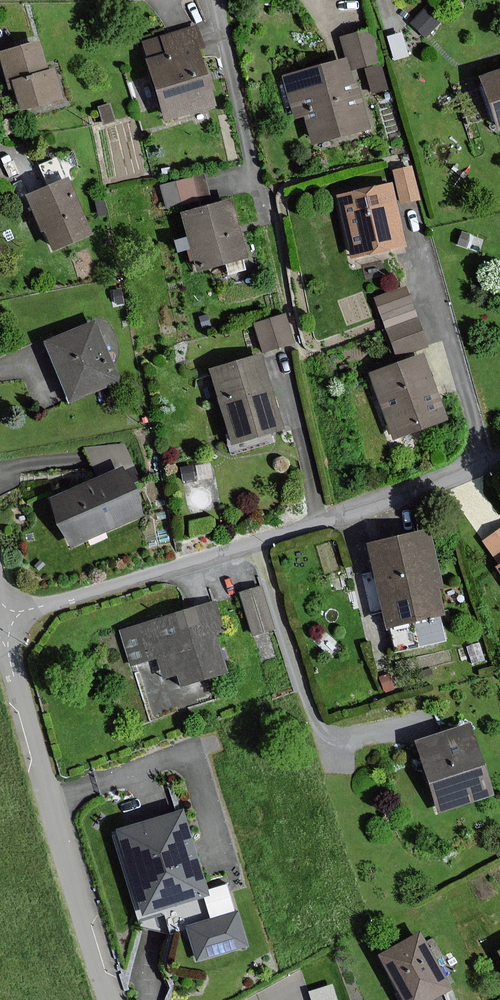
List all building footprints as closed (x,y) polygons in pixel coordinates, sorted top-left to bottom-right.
[(440,19),(427,6),(411,23),(424,36),(440,19)] [(196,27),(142,42),(147,59),(145,60),(162,121),(213,106),(197,50),(202,49),(196,27)] [(380,62),(371,30),(340,38),(350,71),(380,62)] [(0,53),(0,62),(8,89),(12,88),(18,111),(59,100),(51,70),(46,71),(38,42),(0,53)] [(350,82),(344,59),(284,78),(294,116),(302,115),(310,144),(367,129),(354,81),(350,82)] [(478,83),(498,132),(499,131),(499,74),(478,83)] [(417,199),(410,167),(392,171),(400,203),(417,199)] [(163,197),(207,191),(205,170),(160,176),(163,197)] [(66,178),(24,196),(39,231),(42,230),(51,251),(90,235),(66,178)] [(389,185),(337,197),(350,258),(403,246),(389,185)] [(229,201),(180,214),(195,271),(245,257),(229,201)] [(405,288),(374,298),(394,357),(424,346),(405,288)] [(284,316),(254,324),(262,351),(292,343),(284,316)] [(92,323),(45,343),(69,401),(116,381),(92,323)] [(259,355),(208,370),(231,444),(281,429),(259,355)] [(421,355),(368,374),(392,439),(444,419),(421,355)] [(123,471),(51,502),(72,551),(144,520),(123,471)] [(428,531),(366,544),(385,628),(442,615),(437,590),(441,589),(428,531)] [(483,543),(498,565),(494,567),(499,575),(499,531),(483,543)] [(264,588),(263,588),(242,595),(255,636),(276,629),(264,588)] [(223,631),(214,602),(119,630),(130,666),(157,658),(163,678),(177,674),(181,687),(227,674),(215,633),(223,631)] [(467,726),(413,743),(436,814),(490,797),(467,726)] [(180,813),(115,832),(140,915),(204,896),(180,813)] [(238,914),(187,926),(196,961),(246,948),(238,914)] [(378,955),(403,999),(433,999),(448,991),(415,934),(378,955)] [(309,984),(312,999),(336,999),(332,980),(309,984)]
